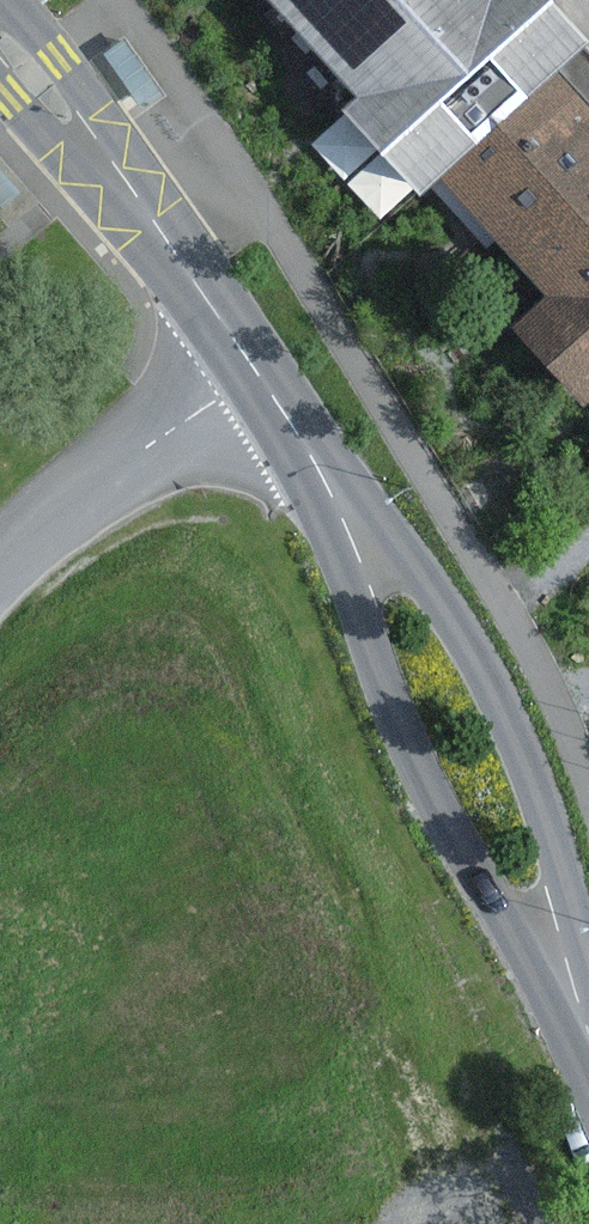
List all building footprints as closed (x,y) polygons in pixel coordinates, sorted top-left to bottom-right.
[(363,91),(348,104),(429,193),(444,179),(547,294),(514,324),(588,406),(588,405),(588,56),(583,49),(588,43),(588,24),(568,0),(281,0),(363,91)]
